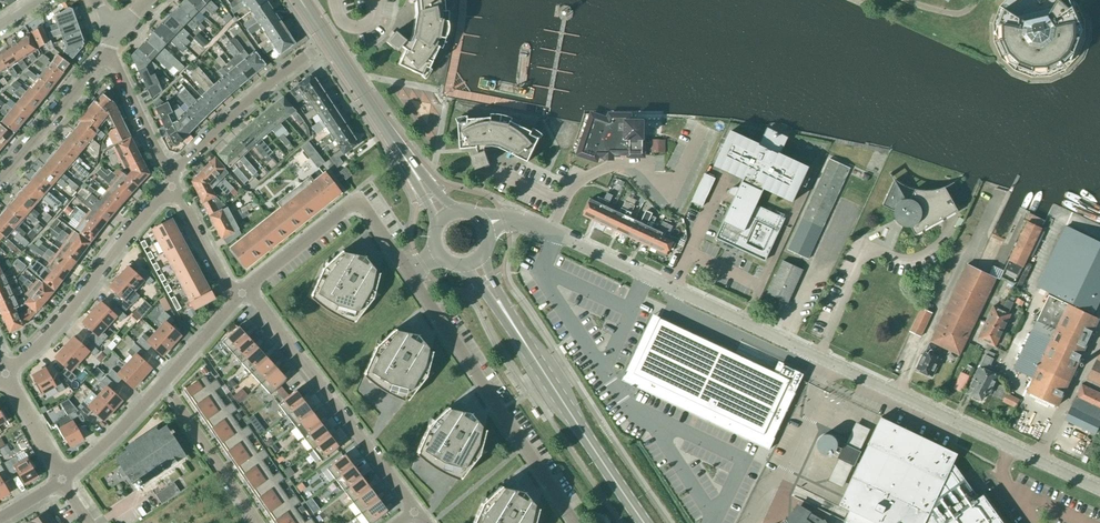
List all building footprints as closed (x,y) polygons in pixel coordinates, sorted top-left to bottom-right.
[(202,15),(187,0),(185,0),(180,6),(180,5),(178,7),(197,27),(201,23),(193,16),(197,11),(201,15),(202,15)] [(215,12),(203,0),(187,0),(202,15),(206,11),(211,16),(215,12)] [(215,12),(215,11),(218,8),(210,0),(203,0),(215,12)] [(266,1),(265,0),(245,0),(232,8),(230,10),(233,14),(247,5),(250,11),(266,1)] [(245,0),(236,0),(230,4),(232,8),(245,0)] [(415,14),(411,35),(397,65),(421,76),(425,67),(428,68),(438,47),(439,46),(440,45),(440,44),(441,43),(442,42),(442,41),(443,39),(443,38),(444,36),(445,35),(446,33),(446,31),(447,30),(447,28),(447,26),(447,25),(447,23),(446,21),(446,20),(446,18),(446,16),(445,14),(445,13),(444,12),(443,0),(414,0),(415,14)] [(1050,77),(1066,69),(1079,56),(1085,39),(1085,21),(1077,4),(1073,0),(1006,0),(1000,6),(993,23),(994,42),(1001,58),(1015,71),(1032,77),(1050,77)] [(247,29),(273,12),(270,7),(270,6),(268,4),(267,3),(266,1),(250,11),(254,17),(252,19),(242,26),(245,30),(247,29)] [(193,31),(197,27),(178,7),(175,10),(176,10),(170,16),(182,28),(186,23),(193,31)] [(47,33),(75,23),(71,10),(68,9),(60,14),(59,12),(54,15),(55,17),(57,24),(46,28),(47,33)] [(264,32),(280,22),(279,21),(279,19),(277,17),(276,17),(273,12),(247,29),(251,34),(261,28),(264,32)] [(226,23),(232,18),(229,13),(222,19),(226,23)] [(189,35),(182,28),(170,16),(164,22),(162,24),(182,43),(186,39),(185,38),(189,35)] [(261,49),(287,33),(280,22),(264,32),(268,38),(258,45),(261,49)] [(61,34),(63,40),(79,34),(75,23),(47,33),(49,37),(61,34)] [(181,44),(182,43),(162,24),(159,26),(160,26),(154,32),(166,44),(169,40),(182,52),(186,48),(181,44)] [(52,44),(52,43),(51,40),(48,41),(42,26),(38,28),(36,28),(33,30),(33,31),(31,33),(39,48),(45,44),(50,51),(53,49),(52,44)] [(163,47),(166,44),(154,32),(148,39),(147,39),(145,41),(173,67),(173,66),(179,72),(184,67),(169,53),(163,47)] [(287,33),(261,49),(264,54),(275,48),(279,54),(294,43),(287,33)] [(395,50),(402,41),(393,33),(386,42),(395,50)] [(28,56),(32,62),(37,58),(33,53),(38,50),(29,34),(18,41),(28,56)] [(52,43),(52,44),(53,49),(56,51),(60,47),(65,46),(66,49),(64,52),(72,58),(83,44),(79,34),(63,40),(58,41),(52,43)] [(220,46),(226,41),(225,41),(226,40),(222,36),(216,42),(219,46),(220,46)] [(198,43),(202,48),(208,43),(203,38),(198,43)] [(231,43),(255,73),(264,65),(253,52),(248,56),(240,45),(235,39),(231,43)] [(22,60),(28,56),(18,41),(8,47),(17,63),(18,63),(23,70),(27,66),(22,60)] [(168,71),(173,67),(145,41),(143,43),(144,43),(138,50),(157,68),(158,67),(156,66),(159,63),(168,71)] [(251,76),(255,73),(231,43),(231,44),(226,48),(234,58),(231,61),(246,80),(247,79),(249,79),(251,77),(251,76)] [(17,63),(8,47),(0,53),(0,58),(7,69),(13,78),(17,74),(12,66),(17,63)] [(153,72),(157,68),(138,50),(131,56),(139,73),(146,65),(151,75),(153,74),(155,79),(156,79),(153,72)] [(44,64),(59,77),(69,64),(56,55),(50,63),(48,61),(50,59),(44,55),(38,59),(44,65),(44,64)] [(246,80),(231,61),(226,64),(219,56),(215,60),(217,63),(237,87),(242,83),(243,83),(245,82),(246,80)] [(229,94),(237,87),(217,63),(213,66),(218,71),(223,77),(217,81),(229,94)] [(58,78),(59,77),(44,64),(44,65),(41,69),(42,72),(39,75),(37,74),(35,76),(50,88),(55,82),(57,82),(58,80),(58,78)] [(158,83),(156,79),(155,79),(153,74),(151,75),(146,65),(139,73),(146,89),(151,99),(161,92),(157,84),(158,83)] [(229,94),(217,81),(213,85),(198,67),(193,71),(221,102),(229,94)] [(50,88),(35,76),(28,70),(24,73),(34,81),(30,86),(43,97),(50,88)] [(217,105),(221,102),(193,71),(190,74),(205,92),(200,97),(212,109),(213,108),(214,108),(216,107),(217,105)] [(303,93),(319,82),(313,73),(292,89),(294,93),(301,89),(303,93)] [(43,97),(30,86),(26,91),(20,87),(21,85),(16,81),(10,85),(36,106),(39,102),(40,102),(42,100),(42,98),(43,97)] [(311,103),(326,92),(319,82),(303,93),(294,99),(296,103),(306,96),(311,103)] [(28,115),(36,106),(10,85),(6,89),(20,99),(15,104),(28,115)] [(212,109),(200,97),(196,101),(184,89),(180,92),(204,117),(208,113),(209,113),(211,111),(211,110),(212,109)] [(111,121),(119,116),(113,104),(106,98),(107,96),(107,95),(104,92),(102,92),(93,102),(108,115),(111,121)] [(196,125),(204,117),(180,92),(176,96),(188,108),(185,112),(184,112),(196,125)] [(317,113),(333,102),(326,92),(311,103),(315,109),(305,116),(308,120),(318,113),(317,113)] [(272,105),(284,119),(290,114),(297,122),(299,124),(303,121),(301,118),(282,96),(272,105)] [(15,104),(11,109),(0,100),(0,106),(1,107),(2,107),(2,108),(21,124),(24,120),(26,120),(27,117),(27,116),(28,115),(15,104)] [(169,114),(172,113),(168,103),(165,104),(162,101),(159,102),(154,106),(164,126),(173,122),(169,114)] [(114,126),(111,121),(108,115),(93,102),(86,112),(102,125),(106,119),(110,128),(114,126)] [(314,130),(340,113),(333,102),(317,113),(318,113),(322,120),(312,126),(314,130)] [(280,123),(284,119),(272,105),(263,112),(282,134),(286,130),(280,123)] [(21,124),(2,108),(0,110),(0,112),(5,116),(0,122),(0,123),(13,133),(21,124)] [(98,130),(102,125),(86,112),(78,121),(96,135),(101,139),(104,135),(98,130)] [(187,133),(196,125),(184,112),(176,121),(181,127),(187,133)] [(282,134),(263,112),(253,121),(265,135),(271,130),(278,137),(286,146),(289,143),(282,134)] [(331,133),(347,123),(340,113),(314,130),(317,134),(327,127),(331,133)] [(609,121),(592,115),(579,154),(596,160),(598,155),(606,155),(606,158),(612,158),(612,153),(630,153),(630,155),(643,156),(643,121),(629,121),(629,116),(610,115),(609,121)] [(111,121),(114,126),(115,128),(111,130),(108,134),(113,145),(129,137),(128,135),(129,134),(130,133),(127,126),(125,128),(119,116),(111,121)] [(529,162),(540,138),(532,134),(533,131),(511,121),(510,120),(509,119),(508,118),(507,117),(505,117),(503,116),(502,116),(500,116),(498,116),(497,116),(495,116),(493,117),(492,117),(468,119),(468,122),(459,123),(461,149),(494,146),(499,147),(529,162)] [(92,140),(96,135),(78,121),(73,127),(75,129),(74,131),(98,152),(99,146),(92,140)] [(261,138),(265,135),(253,121),(244,128),(269,156),(272,152),(261,138)] [(181,127),(177,131),(176,129),(174,130),(171,124),(173,123),(173,122),(164,126),(168,136),(168,137),(172,144),(173,145),(174,145),(175,145),(176,145),(177,145),(182,140),(182,139),(187,133),(181,127)] [(337,144),(354,134),(347,123),(331,133),(336,140),(325,147),(328,151),(337,144)] [(4,143),(12,135),(0,126),(0,140),(4,143)] [(271,159),(269,156),(244,128),(242,130),(234,137),(247,151),(248,150),(253,156),(257,152),(264,159),(267,163),(271,159)] [(97,157),(98,152),(74,131),(71,134),(70,133),(65,139),(82,153),(87,147),(97,157)] [(728,191),(728,193),(728,194),(729,193),(736,196),(717,236),(720,237),(764,257),(764,258),(767,259),(785,219),(757,205),(765,189),(793,202),(809,168),(781,154),(787,140),(766,131),(760,144),(731,131),(729,136),(727,135),(725,140),(727,141),(715,165),(744,179),(740,188),(738,187),(737,187),(735,187),(734,187),(732,188),(731,189),(729,190),(728,191)] [(337,144),(341,150),(335,154),(330,158),(337,168),(343,163),(339,158),(359,142),(354,134),(337,144)] [(242,155),(247,151),(234,137),(226,146),(238,159),(252,175),(257,172),(242,155)] [(111,162),(137,149),(131,138),(113,147),(116,154),(109,157),(111,162)] [(78,158),(82,153),(65,139),(60,144),(61,146),(59,148),(78,165),(79,164),(81,161),(80,160),(80,159),(78,158)] [(651,153),(666,152),(666,139),(651,139),(651,153)] [(309,140),(301,147),(318,168),(326,161),(309,140)] [(233,164),(238,159),(226,146),(217,154),(236,174),(244,184),(248,180),(240,171),(233,164)] [(79,165),(79,164),(78,165),(59,148),(57,151),(55,150),(50,156),(67,170),(71,165),(86,177),(89,173),(87,171),(84,169),(83,168),(79,165)] [(124,169),(129,166),(142,159),(137,149),(111,162),(113,166),(120,162),(124,169)] [(472,156),(477,169),(490,165),(486,151),(472,156)] [(64,174),(67,170),(50,156),(45,162),(47,163),(44,166),(74,191),(74,190),(75,191),(78,187),(64,174)] [(205,168),(230,192),(233,188),(224,179),(225,179),(223,177),(227,173),(215,158),(213,160),(212,160),(211,160),(208,163),(208,164),(209,164),(205,168)] [(132,171),(126,176),(138,187),(143,181),(142,180),(148,174),(145,167),(146,167),(142,159),(129,166),(132,171)] [(788,250),(808,259),(850,168),(830,159),(788,250)] [(81,162),(79,165),(83,168),(84,169),(87,171),(90,168),(86,165),(82,162),(81,162)] [(72,194),(74,191),(44,166),(42,169),(41,167),(35,174),(52,188),(57,182),(64,188),(72,194)] [(138,187),(126,176),(122,172),(117,178),(111,172),(107,169),(105,170),(101,167),(99,170),(129,196),(138,187)] [(345,180),(351,175),(345,167),(339,172),(345,180)] [(226,195),(230,192),(205,168),(202,171),(201,171),(198,174),(198,175),(198,176),(197,177),(210,189),(215,185),(216,187),(217,186),(226,195)] [(127,198),(129,196),(99,170),(96,173),(104,180),(110,186),(105,192),(122,206),(128,199),(127,198)] [(340,193),(324,173),(314,181),(310,176),(276,203),(280,208),(230,248),(246,268),(340,193)] [(48,192),(52,188),(35,174),(30,179),(32,180),(30,183),(49,200),(52,196),(48,192)] [(702,207),(715,179),(705,174),(692,202),(702,207)] [(212,191),(210,189),(197,177),(192,182),(193,185),(193,186),(194,189),(195,190),(196,190),(210,216),(226,208),(227,207),(219,201),(212,204),(209,199),(215,196),(212,191)] [(906,199),(895,180),(883,205),(898,213),(898,214),(899,215),(899,216),(899,217),(899,218),(900,219),(901,220),(901,221),(902,221),(903,222),(905,223),(906,223),(907,223),(908,223),(909,223),(916,235),(951,215),(952,218),(958,215),(956,212),(958,211),(946,188),(947,187),(946,187),(943,188),(940,189),(937,190),(935,190),(932,190),(928,191),(927,191),(923,191),(920,190),(917,190),(915,189),(915,190),(911,199),(906,199)] [(52,208),(55,204),(49,200),(30,183),(27,186),(26,185),(20,191),(37,205),(42,199),(52,208)] [(122,206),(105,192),(101,197),(89,187),(86,190),(87,191),(86,192),(113,214),(116,211),(117,212),(122,206)] [(33,209),(37,205),(20,191),(16,196),(17,197),(14,201),(37,220),(38,220),(36,219),(39,215),(33,209)] [(595,221),(607,194),(602,191),(598,201),(591,198),(583,215),(595,221)] [(112,216),(113,214),(86,192),(83,195),(95,204),(90,211),(106,224),(109,221),(113,217),(112,216)] [(612,195),(607,193),(607,194),(595,221),(606,226),(614,209),(608,206),(612,195)] [(34,224),(37,220),(14,201),(12,203),(11,202),(5,208),(22,222),(26,217),(34,224)] [(618,231),(630,203),(625,201),(620,212),(614,209),(606,226),(618,231)] [(629,237),(637,219),(630,216),(635,206),(630,203),(618,231),(629,237)] [(215,228),(247,211),(252,208),(250,204),(238,209),(238,210),(232,213),(232,212),(229,213),(227,207),(226,208),(210,216),(210,217),(210,218),(209,218),(209,219),(209,220),(211,223),(212,224),(213,224),(215,228)] [(67,206),(63,211),(69,216),(69,215),(72,211),(67,206)] [(106,224),(90,211),(87,215),(76,207),(72,211),(75,214),(98,233),(101,230),(102,230),(106,224)] [(22,222),(5,208),(0,213),(2,214),(0,217),(0,218),(22,238),(22,237),(26,233),(18,226),(22,222)] [(640,242),(652,216),(653,214),(647,211),(642,222),(637,219),(629,237),(640,242)] [(250,216),(247,212),(215,228),(217,231),(216,233),(219,237),(221,237),(221,238),(225,237),(228,244),(241,235),(236,225),(238,225),(237,223),(250,216)] [(47,223),(52,217),(47,214),(43,220),(47,223)] [(97,235),(98,233),(75,214),(72,218),(80,224),(76,230),(91,242),(93,240),(93,241),(98,235),(97,235)] [(659,230),(653,227),(657,218),(652,216),(640,242),(651,247),(659,230)] [(0,218),(0,234),(5,239),(6,238),(10,233),(25,247),(28,243),(22,237),(22,238),(0,218)] [(60,235),(83,253),(85,250),(86,250),(86,249),(89,246),(89,245),(89,244),(88,243),(89,243),(74,232),(70,237),(56,227),(60,221),(57,218),(50,227),(53,230),(55,231),(59,234),(60,235)] [(158,241),(177,231),(171,219),(151,230),(158,241)] [(659,230),(651,247),(667,255),(671,247),(674,249),(677,244),(667,239),(673,226),(663,222),(659,230)] [(31,231),(36,235),(43,228),(38,223),(31,231)] [(1001,280),(1014,286),(1023,266),(1041,230),(1028,223),(1010,260),(1009,259),(999,279),(1001,280)] [(1014,369),(1034,379),(1028,392),(1057,406),(1099,318),(1090,314),(1091,312),(1093,313),(1099,298),(1099,242),(1066,226),(1038,287),(1053,294),(1052,296),(1049,295),(1014,369)] [(32,240),(36,235),(31,231),(26,236),(32,240)] [(177,231),(158,241),(164,252),(183,242),(177,231)] [(6,238),(5,239),(0,234),(0,241),(1,241),(2,242),(17,255),(21,251),(6,238)] [(81,256),(83,253),(60,235),(59,234),(56,239),(57,240),(64,245),(60,251),(76,263),(81,257),(81,256)] [(38,248),(43,243),(38,239),(33,245),(38,248)] [(170,264),(189,253),(183,242),(164,252),(170,264)] [(60,251),(56,255),(48,249),(45,253),(69,272),(71,268),(72,268),(73,268),(76,263),(60,251)] [(378,274),(364,256),(342,252),(343,251),(342,251),(323,268),(311,294),(355,321),(373,298),(379,273),(378,273),(378,274)] [(45,253),(42,257),(50,264),(46,269),(62,282),(67,276),(67,275),(67,274),(69,272),(45,253)] [(176,275),(195,264),(189,253),(170,264),(176,275)] [(4,269),(11,266),(8,259),(1,262),(4,269)] [(21,272),(26,266),(17,259),(12,264),(21,272)] [(788,302),(803,270),(783,261),(768,293),(788,302)] [(62,282),(46,269),(43,274),(30,264),(27,267),(55,291),(57,287),(58,287),(59,287),(62,282)] [(182,286),(201,276),(195,264),(176,275),(182,286)] [(960,355),(997,278),(968,264),(931,341),(960,355)] [(119,277),(134,290),(143,280),(149,286),(154,280),(143,271),(139,276),(128,266),(119,277)] [(9,285),(16,282),(13,277),(6,280),(3,274),(1,274),(0,275),(0,289),(9,285)] [(33,284),(28,280),(27,280),(26,281),(20,276),(18,279),(24,283),(23,284),(29,289),(45,303),(53,293),(37,279),(33,284)] [(188,297),(207,287),(201,276),(182,286),(188,297)] [(125,300),(134,290),(119,277),(110,287),(120,296),(116,302),(126,311),(131,305),(125,300)] [(14,296),(20,293),(18,288),(11,291),(9,285),(0,289),(0,301),(13,295),(14,296)] [(207,287),(188,297),(194,309),(213,298),(207,287)] [(36,313),(45,303),(29,289),(24,295),(28,298),(24,303),(25,304),(30,308),(24,313),(23,313),(24,316),(28,320),(35,312),(36,313)] [(0,312),(1,314),(13,309),(25,304),(24,303),(23,299),(16,302),(14,296),(13,295),(0,301),(0,312)] [(166,296),(161,298),(166,308),(171,306),(166,296)] [(1002,310),(994,326),(987,343),(995,347),(1011,314),(1009,313),(1014,303),(1007,300),(1002,310)] [(151,307),(145,301),(140,306),(147,312),(151,307)] [(92,312),(107,326),(116,316),(122,321),(126,316),(116,306),(112,312),(101,302),(92,312)] [(994,326),(1002,310),(994,306),(986,322),(994,326)] [(193,307),(186,310),(190,318),(196,315),(193,307)] [(921,337),(932,313),(921,308),(910,332),(921,337)] [(24,316),(23,313),(16,316),(13,309),(1,314),(2,314),(0,315),(8,332),(22,326),(28,320),(24,316)] [(136,323),(142,317),(134,309),(128,316),(136,323)] [(156,332),(171,346),(180,335),(170,326),(174,321),(164,311),(159,317),(156,320),(162,325),(156,332)] [(102,332),(107,326),(92,312),(83,322),(93,332),(89,337),(99,346),(104,341),(103,341),(107,336),(102,332)] [(660,319),(630,383),(640,388),(769,449),(805,374),(783,364),(779,374),(660,318),(660,319)] [(986,322),(978,338),(987,343),(994,326),(986,322)] [(231,352),(248,338),(247,337),(247,338),(244,335),(245,334),(238,327),(226,337),(227,337),(222,342),(226,347),(219,352),(223,357),(230,351),(231,352)] [(431,352),(417,335),(395,330),(395,329),(376,346),(364,372),(408,399),(426,376),(432,352),(431,351),(431,352)] [(162,356),(171,346),(156,332),(150,339),(144,333),(136,342),(146,351),(151,346),(162,356)] [(64,347),(79,361),(88,351),(94,356),(99,351),(89,342),(84,347),(74,337),(64,347)] [(241,363),(257,348),(256,348),(253,345),(254,345),(248,338),(231,352),(241,363)] [(126,364),(141,378),(151,368),(140,358),(145,353),(135,344),(127,352),(133,357),(126,364)] [(932,355),(935,347),(930,344),(927,350),(926,350),(917,370),(924,373),(925,374),(928,376),(930,376),(932,376),(940,359),(932,355)] [(106,356),(111,351),(107,346),(102,352),(106,356)] [(70,371),(79,361),(64,347),(55,357),(66,367),(61,372),(71,381),(76,376),(70,371)] [(251,373),(267,358),(266,358),(266,359),(263,356),(264,355),(257,348),(241,363),(251,373)] [(100,363),(106,356),(101,352),(96,359),(100,363)] [(1087,379),(1099,385),(1099,352),(1087,379)] [(989,394),(998,375),(988,371),(994,359),(986,355),(968,391),(973,393),(972,395),(982,400),(986,392),(989,394)] [(260,384),(276,369),(275,369),(272,366),(273,365),(267,358),(251,373),(260,384)] [(132,388),(141,378),(126,364),(117,374),(112,369),(107,375),(117,384),(122,379),(132,388)] [(204,366),(200,369),(204,375),(205,375),(209,373),(204,366)] [(52,380),(45,368),(32,375),(37,383),(35,384),(43,399),(44,398),(42,394),(55,386),(59,393),(65,389),(58,377),(52,380)] [(276,369),(260,384),(270,395),(286,380),(282,377),(283,376),(276,369)] [(962,391),(970,374),(962,371),(954,387),(962,391)] [(191,402),(219,383),(216,379),(210,383),(205,375),(204,375),(185,388),(185,387),(184,388),(187,392),(185,394),(191,402)] [(97,397),(112,411),(121,401),(111,391),(115,386),(105,377),(97,385),(103,390),(97,397)] [(236,383),(231,379),(226,384),(231,388),(236,383)] [(74,392),(78,387),(74,383),(69,387),(74,392)] [(201,412),(220,399),(215,391),(221,387),(219,383),(191,402),(196,410),(198,408),(201,412)] [(1082,384),(1075,399),(1099,411),(1099,393),(1082,384)] [(239,403),(248,395),(241,388),(233,397),(239,403)] [(286,416),(304,402),(303,403),(300,399),(301,399),(295,391),(283,400),(278,404),(286,416)] [(1007,393),(1002,402),(1016,408),(1020,399),(1007,393)] [(103,421),(112,411),(97,397),(88,407),(82,402),(77,407),(88,417),(92,411),(103,421)] [(207,425),(234,406),(232,402),(226,406),(220,399),(201,412),(203,416),(201,417),(207,425)] [(295,427),(312,414),(312,413),(311,414),(309,411),(310,410),(304,402),(286,416),(295,427)] [(217,435),(236,422),(231,414),(237,410),(234,406),(207,425),(212,433),(214,432),(217,435)] [(484,431),(470,413),(447,409),(448,408),(447,407),(428,424),(417,451),(461,477),(478,455),(485,430),(484,430),(484,431)] [(1099,425),(1099,421),(1071,407),(1065,420),(1096,434),(1099,425)] [(56,425),(64,439),(65,438),(70,446),(83,439),(76,427),(82,423),(75,411),(68,415),(72,421),(59,429),(56,425)] [(303,438),(321,425),(320,425),(317,422),(318,421),(312,414),(295,427),(303,438)] [(958,454),(882,418),(863,457),(859,456),(861,452),(844,444),(837,458),(854,466),(856,462),(859,464),(840,505),(850,510),(844,522),(1005,522),(984,494),(979,498),(954,463),(958,454)] [(222,448),(250,429),(248,425),(241,429),(236,422),(217,435),(219,439),(217,440),(222,448)] [(259,423),(254,427),(260,434),(265,430),(259,423)] [(312,449),(330,436),(329,436),(326,433),(327,432),(321,425),(303,438),(312,449)] [(131,483),(135,489),(142,485),(142,484),(148,480),(148,481),(185,456),(169,432),(170,433),(172,431),(171,428),(168,430),(169,431),(168,432),(165,427),(158,432),(156,429),(125,449),(128,452),(117,459),(121,466),(119,467),(125,476),(127,475),(132,482),(131,483)] [(232,458),(252,445),(247,437),(253,433),(250,429),(222,448),(228,456),(230,455),(232,458)] [(829,456),(830,456),(832,455),(834,454),(836,453),(837,451),(838,449),(839,447),(839,445),(839,443),(839,441),(838,439),(836,437),(835,436),(833,434),(830,434),(828,433),(825,434),(824,434),(823,435),(821,436),(820,437),(818,438),(817,440),(817,442),(817,444),(817,447),(818,449),(818,451),(820,452),(821,454),(823,455),(825,456),(827,456),(829,456)] [(330,436),(312,449),(321,461),(338,448),(335,444),(330,436)] [(278,450),(274,444),(269,448),(273,454),(278,450)] [(10,450),(7,445),(1,449),(4,454),(10,450)] [(238,471),(266,452),(263,448),(257,453),(252,445),(232,458),(235,462),(233,463),(238,471)] [(248,481),(268,468),(263,460),(269,456),(266,452),(238,471),(244,479),(246,478),(248,481)] [(34,467),(26,453),(25,453),(28,457),(19,462),(15,456),(4,462),(11,474),(17,471),(24,483),(37,476),(32,468),(34,467)] [(334,478),(335,480),(353,466),(352,466),(352,467),(349,463),(350,463),(344,455),(332,464),(326,468),(330,473),(328,475),(331,480),(334,478)] [(9,492),(1,480),(7,476),(0,464),(0,465),(0,497),(9,492)] [(353,466),(335,480),(344,491),(361,478),(361,477),(360,478),(358,475),(358,474),(353,466)] [(289,478),(294,474),(290,467),(284,471),(289,478)] [(254,494),(282,475),(279,471),(273,476),(268,468),(248,481),(251,485),(249,486),(254,494)] [(264,505),(284,491),(278,483),(285,479),(282,475),(254,494),(259,502),(262,501),(264,505)] [(352,502),(370,489),(369,489),(366,486),(367,485),(361,478),(344,491),(352,502)] [(180,492),(174,482),(155,495),(161,504),(180,492)] [(300,492),(306,488),(301,482),(296,487),(300,492)] [(500,487),(501,486),(500,486),(481,503),(472,522),(534,522),(537,508),(536,509),(524,502),(527,498),(514,490),(512,494),(500,487)] [(361,513),(378,500),(377,500),(375,497),(376,496),(370,489),(352,502),(361,513)] [(270,517),(298,498),(295,494),(289,499),(284,491),(264,505),(266,508),(264,509),(270,517)] [(299,514),(294,507),(300,502),(298,498),(270,517),(274,522),(287,522),(299,514)] [(361,513),(368,522),(373,522),(386,513),(383,508),(384,508),(378,500),(361,513)] [(47,510),(37,517),(41,522),(56,522),(47,510)] [(824,520),(823,521),(810,513),(806,519),(805,518),(800,522),(826,522),(824,520)] [(314,522),(311,518),(305,522),(299,514),(287,522),(311,522),(314,522)]
